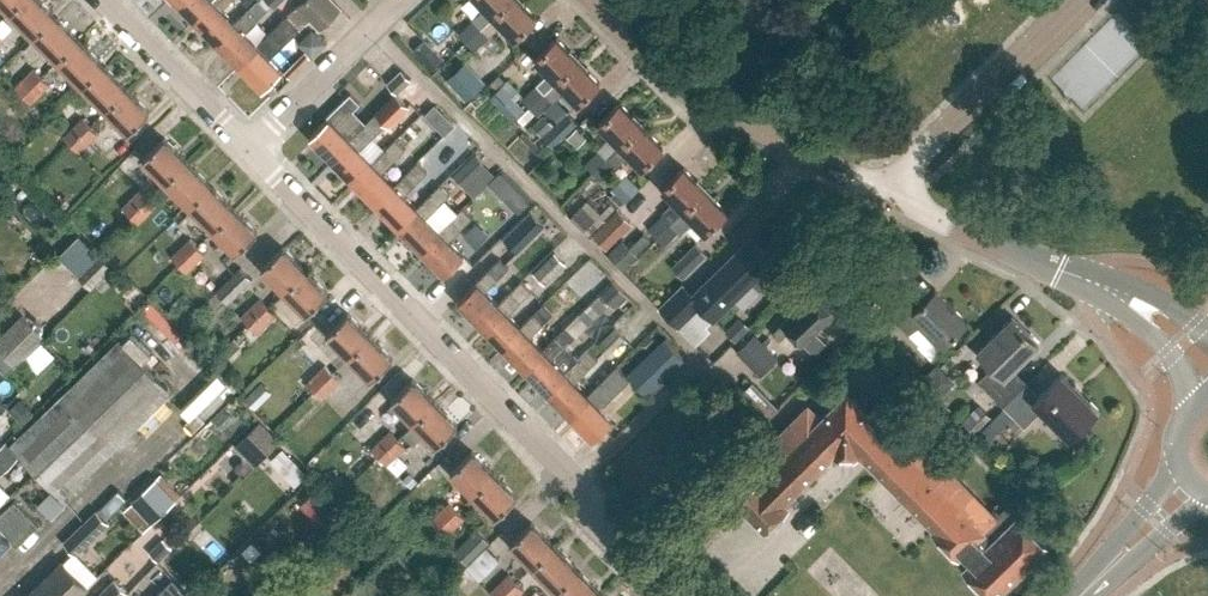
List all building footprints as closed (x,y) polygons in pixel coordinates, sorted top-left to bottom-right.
[(10,13),(24,0),(0,0),(0,2),(10,13)] [(40,0),(24,0),(10,13),(33,37),(55,16),(40,0)] [(195,19),(214,1),(213,0),(176,0),(195,19)] [(214,1),(195,19),(217,42),(236,23),(235,22),(222,9),(231,0),(213,0),(214,1)] [(249,8),(235,22),(236,23),(217,42),(240,65),(258,46),(257,45),(244,32),(267,10),(257,0),(249,8)] [(242,1),(249,8),(257,0),(242,0),(242,1)] [(309,18),(319,28),(339,7),(332,0),(303,0),(297,6),(309,18)] [(466,42),(509,0),(477,0),(484,7),(458,33),(466,42)] [(535,17),(519,0),(509,0),(466,42),(474,50),(501,24),(514,38),(535,17)] [(258,46),(240,65),(262,88),(281,70),(269,57),(301,26),(288,14),(257,45),(258,46)] [(78,39),(55,16),(33,37),(57,60),(78,39)] [(521,98),(529,106),(577,60),(556,38),(534,58),(548,72),(521,98)] [(101,63),(78,39),(57,60),(80,84),(101,63)] [(444,58),(425,40),(413,52),(432,70),(444,58)] [(599,82),(577,60),(529,106),(538,115),(564,89),(578,103),(599,82)] [(486,83),(466,62),(447,80),(466,101),(486,83)] [(103,108),(125,87),(101,63),(80,84),(103,108)] [(23,94),(41,76),(33,68),(15,86),(23,94)] [(397,92),(411,79),(401,69),(387,82),(396,91),(397,92)] [(49,84),(41,76),(23,94),(31,102),(49,84)] [(127,132),(148,111),(125,87),(103,108),(106,111),(98,118),(105,125),(112,118),(127,132)] [(389,126),(410,106),(397,92),(396,91),(375,112),(389,126)] [(333,159),(352,140),(350,138),(366,123),(353,110),(360,103),(349,93),(327,115),(329,117),(310,135),(333,159)] [(585,164),(593,172),(641,125),(619,103),(598,124),(611,137),(585,164)] [(554,146),(577,122),(566,111),(554,124),(543,114),(533,125),(554,146)] [(443,132),(452,123),(442,114),(434,122),(443,132)] [(373,135),(382,126),(373,116),(362,127),(351,138),(350,138),(352,140),(333,159),(355,181),(374,163),(372,161),(385,148),(373,135)] [(81,117),(63,134),(71,142),(89,125),(81,117)] [(97,133),(89,125),(71,142),(79,150),(97,133)] [(662,147),(641,125),(593,172),(601,180),(628,154),(641,168),(662,147)] [(577,146),(587,137),(577,127),(567,136),(577,146)] [(143,158),(166,182),(187,161),(164,137),(143,158)] [(457,153),(442,138),(421,158),(437,173),(457,153)] [(385,148),(372,161),(374,163),(355,181),(377,204),(396,185),(395,184),(382,170),(404,148),(395,139),(385,148)] [(476,152),(453,174),(464,185),(487,164),(476,152)] [(210,184),(187,161),(166,182),(189,205),(210,184)] [(417,162),(395,184),(396,185),(377,204),(400,226),(418,208),(416,206),(404,194),(427,171),(417,162)] [(115,165),(99,181),(109,191),(125,174),(115,165)] [(657,236),(683,210),(704,189),(683,167),(661,188),(675,202),(648,227),(657,236)] [(618,208),(640,187),(630,177),(627,174),(612,188),(615,191),(613,193),(608,199),(617,209),(618,208)] [(212,228),(233,208),(210,184),(189,205),(212,228)] [(441,231),(439,229),(427,216),(449,194),(439,184),(416,206),(418,208),(400,226),(422,249),(441,231)] [(131,214),(148,197),(140,189),(123,206),(131,214)] [(726,211),(704,189),(683,210),(657,236),(665,245),(679,231),(683,234),(694,222),(705,232),(726,211)] [(156,205),(148,197),(131,214),(139,222),(156,205)] [(596,218),(583,204),(573,214),(587,227),(596,218)] [(449,239),(472,217),(462,206),(439,229),(441,231),(422,249),(445,272),(464,254),(449,239)] [(235,252),(256,232),(233,208),(212,228),(235,252)] [(605,251),(629,227),(633,223),(618,208),(617,209),(593,233),(601,242),(599,245),(605,251)] [(520,249),(545,223),(532,209),(506,235),(520,249)] [(769,263),(773,260),(750,237),(692,295),(682,285),(659,307),(679,327),(701,305),(714,318),(751,281),(759,288),(764,288),(776,276),(776,271),(769,263)] [(179,264),(196,246),(188,238),(171,255),(179,264)] [(683,278),(707,255),(696,243),(672,267),(683,278)] [(205,255),(196,246),(179,264),(187,272),(205,255)] [(262,267),(284,290),(305,269),(283,247),(262,267)] [(545,284),(566,263),(555,251),(533,272),(545,284)] [(98,253),(77,274),(91,288),(112,267),(98,253)] [(500,305),(498,303),(485,290),(509,267),(499,258),(475,281),(476,282),(458,300),(481,323),(500,305)] [(252,278),(242,267),(218,291),(228,301),(252,278)] [(305,312),(327,292),(305,269),(284,290),(305,312)] [(562,304),(579,287),(570,277),(552,295),(562,304)] [(522,327),(520,325),(508,313),(531,290),(521,280),(498,303),(500,305),(481,323),(503,346),(522,327)] [(943,347),(967,321),(935,289),(926,299),(914,287),(889,312),(910,333),(920,324),(943,347)] [(803,343),(835,313),(815,292),(772,333),(779,340),(790,329),(803,343)] [(146,293),(136,304),(173,336),(182,325),(146,293)] [(249,324),(267,307),(259,298),(241,316),(249,324)] [(544,350),(542,348),(530,335),(553,312),(543,302),(520,325),(522,327),(503,346),(525,369),(544,350)] [(275,315),(267,307),(249,324),(257,332),(275,315)] [(349,356),(348,356),(370,335),(348,312),(326,333),(339,347),(322,363),(324,365),(332,373),(349,356)] [(42,336),(22,315),(0,337),(0,378),(42,336)] [(741,335),(749,328),(739,317),(725,330),(735,341),(741,335)] [(1012,317),(978,350),(994,366),(978,381),(1003,406),(1026,383),(1012,368),(1037,343),(1012,317)] [(632,342),(613,323),(597,339),(616,358),(632,342)] [(567,373),(565,371),(552,358),(575,335),(566,325),(542,348),(544,350),(525,369),(548,392),(567,373)] [(779,357),(755,332),(754,333),(749,328),(741,335),(735,341),(732,344),(738,350),(737,351),(760,375),(779,357)] [(311,329),(294,346),(304,356),(321,339),(311,329)] [(370,379),(392,358),(370,335),(348,356),(349,356),(370,379)] [(665,337),(637,365),(657,385),(685,358),(665,337)] [(62,496),(169,391),(117,338),(37,417),(23,431),(10,443),(10,444),(21,455),(62,496)] [(589,396),(587,394),(574,381),(598,358),(588,348),(565,371),(567,373),(548,392),(570,414),(589,396)] [(324,365),(307,383),(314,390),(332,373),(324,365)] [(570,414),(593,438),(612,419),(600,407),(629,379),(615,366),(587,394),(589,396),(570,414)] [(933,401),(953,382),(940,368),(920,388),(933,401)] [(340,381),(332,373),(314,390),(322,398),(340,381)] [(1038,395),(1026,383),(1003,406),(1023,427),(1041,409),(1068,437),(1096,410),(1060,374),(1038,395)] [(435,401),(413,378),(391,399),(404,413),(392,426),(400,434),(412,421),(414,422),(435,401)] [(248,392),(259,402),(269,390),(259,380),(248,392)] [(781,409),(753,380),(743,391),(770,419),(781,409)] [(993,595),(1046,544),(1009,505),(997,517),(886,405),(874,417),(848,390),(820,417),(808,405),(724,487),(764,527),(787,504),(784,501),(836,450),(859,450),(934,527),(960,555),(961,554),(969,562),(964,566),(993,595)] [(457,424),(435,401),(414,422),(414,423),(404,433),(415,443),(425,433),(436,444),(457,424)] [(23,431),(37,417),(25,404),(11,418),(23,431)] [(975,433),(991,417),(978,404),(961,420),(975,433)] [(235,445),(256,465),(281,441),(260,420),(235,445)] [(380,455),(398,438),(390,430),(372,447),(380,455)] [(388,463),(406,446),(398,438),(380,455),(388,463)] [(21,455),(10,444),(10,443),(7,440),(0,447),(0,474),(1,475),(21,455)] [(184,473),(217,458),(209,441),(176,456),(184,473)] [(450,472),(473,494),(494,473),(472,450),(450,472)] [(495,517),(517,495),(494,473),(473,494),(495,517)] [(123,510),(143,530),(179,494),(161,476),(157,480),(155,478),(123,510)] [(50,509),(61,497),(52,488),(40,500),(50,509)] [(37,524),(14,500),(0,514),(0,549),(10,539),(16,545),(37,524)] [(448,502),(430,519),(438,528),(456,510),(448,502)] [(75,554),(108,522),(96,510),(63,542),(75,554)] [(465,519),(456,510),(438,528),(447,536),(465,519)] [(511,543),(534,566),(555,546),(532,522),(511,543)] [(468,563),(490,541),(477,528),(455,550),(468,563)] [(196,542),(218,565),(231,552),(209,529),(196,542)] [(125,580),(151,555),(135,538),(108,563),(125,580)] [(159,562),(172,548),(162,539),(149,552),(159,562)] [(487,545),(465,566),(479,580),(501,559),(487,545)] [(557,590),(578,569),(555,546),(534,566),(557,590)] [(87,585),(63,560),(27,595),(76,595),(87,585)] [(601,592),(578,569),(557,590),(563,595),(597,595),(601,592)] [(410,571),(398,576),(405,589),(416,583),(410,571)] [(515,581),(507,573),(489,590),(494,595),(499,595),(515,581)] [(128,592),(115,579),(97,595),(124,595),(128,592)] [(173,579),(156,595),(191,595),(173,579)] [(264,594),(253,581),(243,590),(248,595),(262,595),(264,594)] [(515,581),(499,595),(516,595),(523,590),(515,581)]
